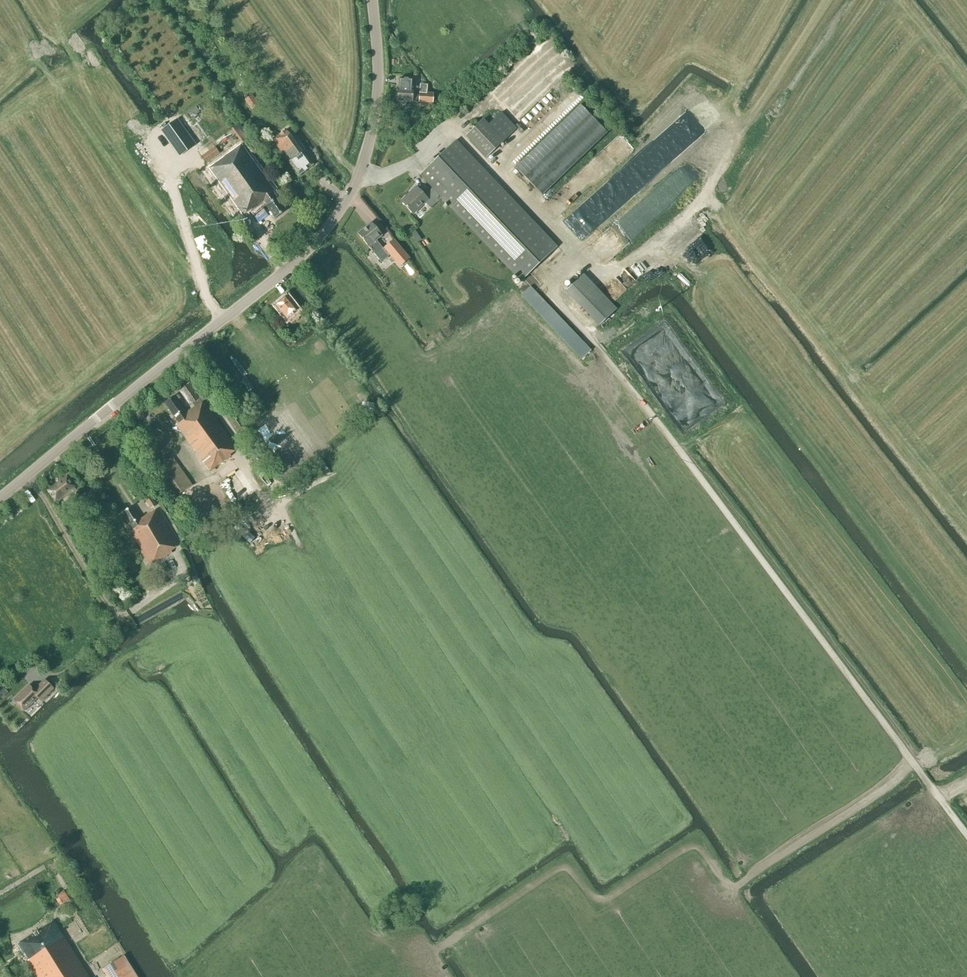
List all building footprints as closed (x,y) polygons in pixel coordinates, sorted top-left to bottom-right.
[(417,102),(418,87),(413,87),(413,79),(399,79),(399,89),(398,89),(397,101),(412,102),(417,102)] [(433,104),(434,93),(427,93),(427,86),(419,85),(418,103),(433,104)] [(252,110),(259,105),(252,95),(245,100),(252,110)] [(515,168),(542,196),(608,133),(580,105),(522,161),(515,168)] [(194,144),(177,119),(161,131),(178,155),(194,144)] [(486,158),(504,141),(483,119),(466,136),(486,158)] [(302,152),(286,130),(272,140),(298,176),(313,165),(303,152),(302,152)] [(621,139),(613,144),(621,159),(629,154),(621,139)] [(521,281),(557,246),(457,141),(421,175),(433,188),(425,196),(416,187),(401,202),(413,214),(425,203),(431,209),(442,198),(521,281)] [(206,163),(217,154),(219,153),(211,142),(198,151),(206,163)] [(503,178),(508,173),(522,161),(505,143),(487,160),(503,178)] [(286,211),(273,192),(275,191),(241,145),(208,168),(243,216),(250,210),(251,211),(263,202),(275,219),(286,211)] [(377,243),(376,241),(382,235),(372,222),(358,234),(368,247),(371,250),(381,262),(388,256),(383,250),(387,246),(382,240),(377,243)] [(416,231),(411,235),(417,243),(423,240),(416,231)] [(368,262),(372,259),(367,253),(363,256),(368,262)] [(400,280),(393,270),(390,265),(380,273),(383,277),(385,276),(392,286),(400,280)] [(566,290),(600,325),(616,308),(583,274),(566,290)] [(291,323),(301,315),(297,311),(298,311),(287,297),(276,306),(287,319),(291,323)] [(237,450),(190,384),(180,392),(190,405),(191,404),(194,407),(186,413),(174,396),(164,403),(179,424),(177,426),(210,472),(231,456),(230,455),(237,450)] [(241,434),(246,430),(238,418),(232,422),(241,434)] [(192,485),(182,470),(173,457),(155,470),(159,476),(156,478),(160,485),(161,484),(173,500),(179,496),(179,495),(192,485)] [(67,496),(75,490),(73,486),(67,478),(49,491),(55,500),(63,494),(65,497),(67,496)] [(151,509),(156,505),(151,497),(146,500),(151,509)] [(139,520),(131,507),(123,513),(133,529),(129,532),(150,566),(172,552),(171,551),(178,546),(160,517),(159,517),(155,511),(139,520)] [(278,541),(281,540),(282,538),(283,535),(282,533),(280,531),(277,531),(275,532),(273,534),(273,536),(274,539),(276,541),(278,541)] [(166,603),(182,593),(177,585),(161,594),(166,603)] [(41,701),(54,689),(44,680),(34,690),(29,685),(14,700),(25,711),(38,698),(41,701)] [(59,904),(69,898),(64,890),(54,896),(59,904)] [(63,936),(54,921),(17,944),(24,954),(25,953),(29,960),(28,961),(38,976),(89,976),(63,936)] [(124,955),(104,968),(109,976),(138,976),(124,955)]
